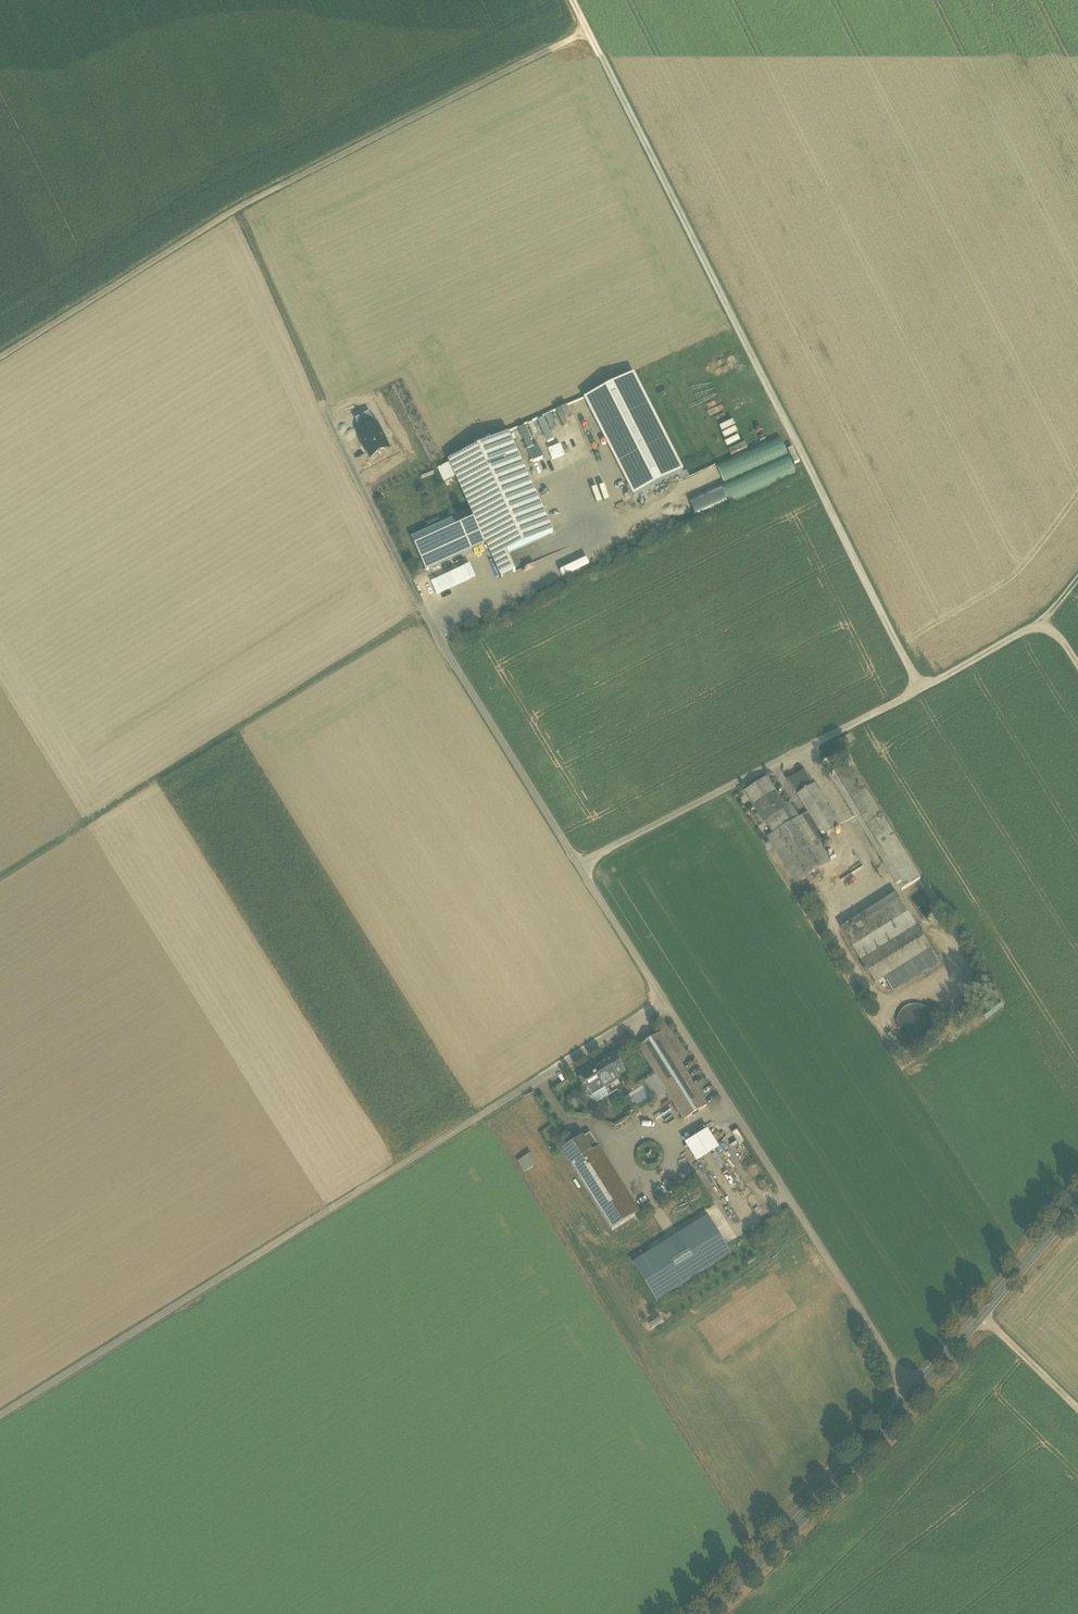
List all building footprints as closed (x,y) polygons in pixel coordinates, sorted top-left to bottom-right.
[(633,375),(584,400),(634,497),(682,472),(633,375)] [(356,419),(372,460),(392,452),(376,411),(356,419)] [(507,554),(553,533),(508,434),(448,461),(450,464),(456,477),(475,520),(486,544),(501,578),(515,572),(507,554)] [(723,484),(688,500),(696,519),(796,475),(779,437),(715,465),(723,484)] [(534,462),(545,458),(541,446),(530,450),(534,462)] [(456,477),(450,464),(438,469),(444,483),(456,477)] [(586,505),(600,501),(597,487),(583,491),(586,505)] [(624,503),(624,509),(639,507),(638,501),(624,503)] [(411,540),(425,571),(486,544),(475,520),(456,529),(453,521),(411,540)] [(828,773),(842,764),(838,758),(834,761),(832,757),(822,762),(828,773)] [(829,776),(901,891),(920,880),(849,764),(829,776)] [(807,813),(823,839),(840,829),(804,771),(787,781),(807,813)] [(753,806),(774,793),(767,781),(762,784),(761,783),(755,787),(745,793),(753,806)] [(774,834),(789,824),(781,813),(785,810),(785,809),(774,793),(753,806),(764,823),(767,822),(774,834)] [(790,806),(785,809),(785,810),(781,813),(789,824),(798,819),(790,806)] [(807,813),(802,817),(818,843),(823,839),(807,813)] [(789,824),(774,834),(767,838),(796,885),(809,877),(811,881),(816,878),(814,874),(831,863),(818,843),(802,817),(801,817),(798,819),(789,824)] [(938,964),(895,895),(840,929),(875,984),(884,980),(892,993),(938,964)] [(917,1005),(912,1005),(907,1007),(903,1009),(900,1013),(898,1017),(897,1022),(897,1026),(899,1031),(901,1035),(905,1038),(910,1040),(914,1040),(919,1040),(924,1038),(927,1035),(930,1031),(932,1026),(932,1022),(931,1017),(929,1013),(926,1009),(921,1007),(917,1005)] [(661,1034),(638,1048),(684,1121),(706,1107),(661,1034)] [(591,1068),(579,1075),(586,1086),(581,1089),(585,1096),(595,1104),(608,1096),(604,1088),(617,1080),(616,1078),(624,1073),(614,1057),(592,1070),(591,1068)] [(689,1142),(699,1163),(724,1151),(714,1131),(689,1142)] [(611,1231),(640,1213),(590,1134),(562,1152),(611,1231)] [(534,1153),(518,1161),(524,1173),(539,1165),(534,1153)] [(633,1266),(656,1302),(731,1255),(709,1219),(633,1266)] [(653,1329),(665,1322),(662,1318),(650,1325),(653,1329)]
